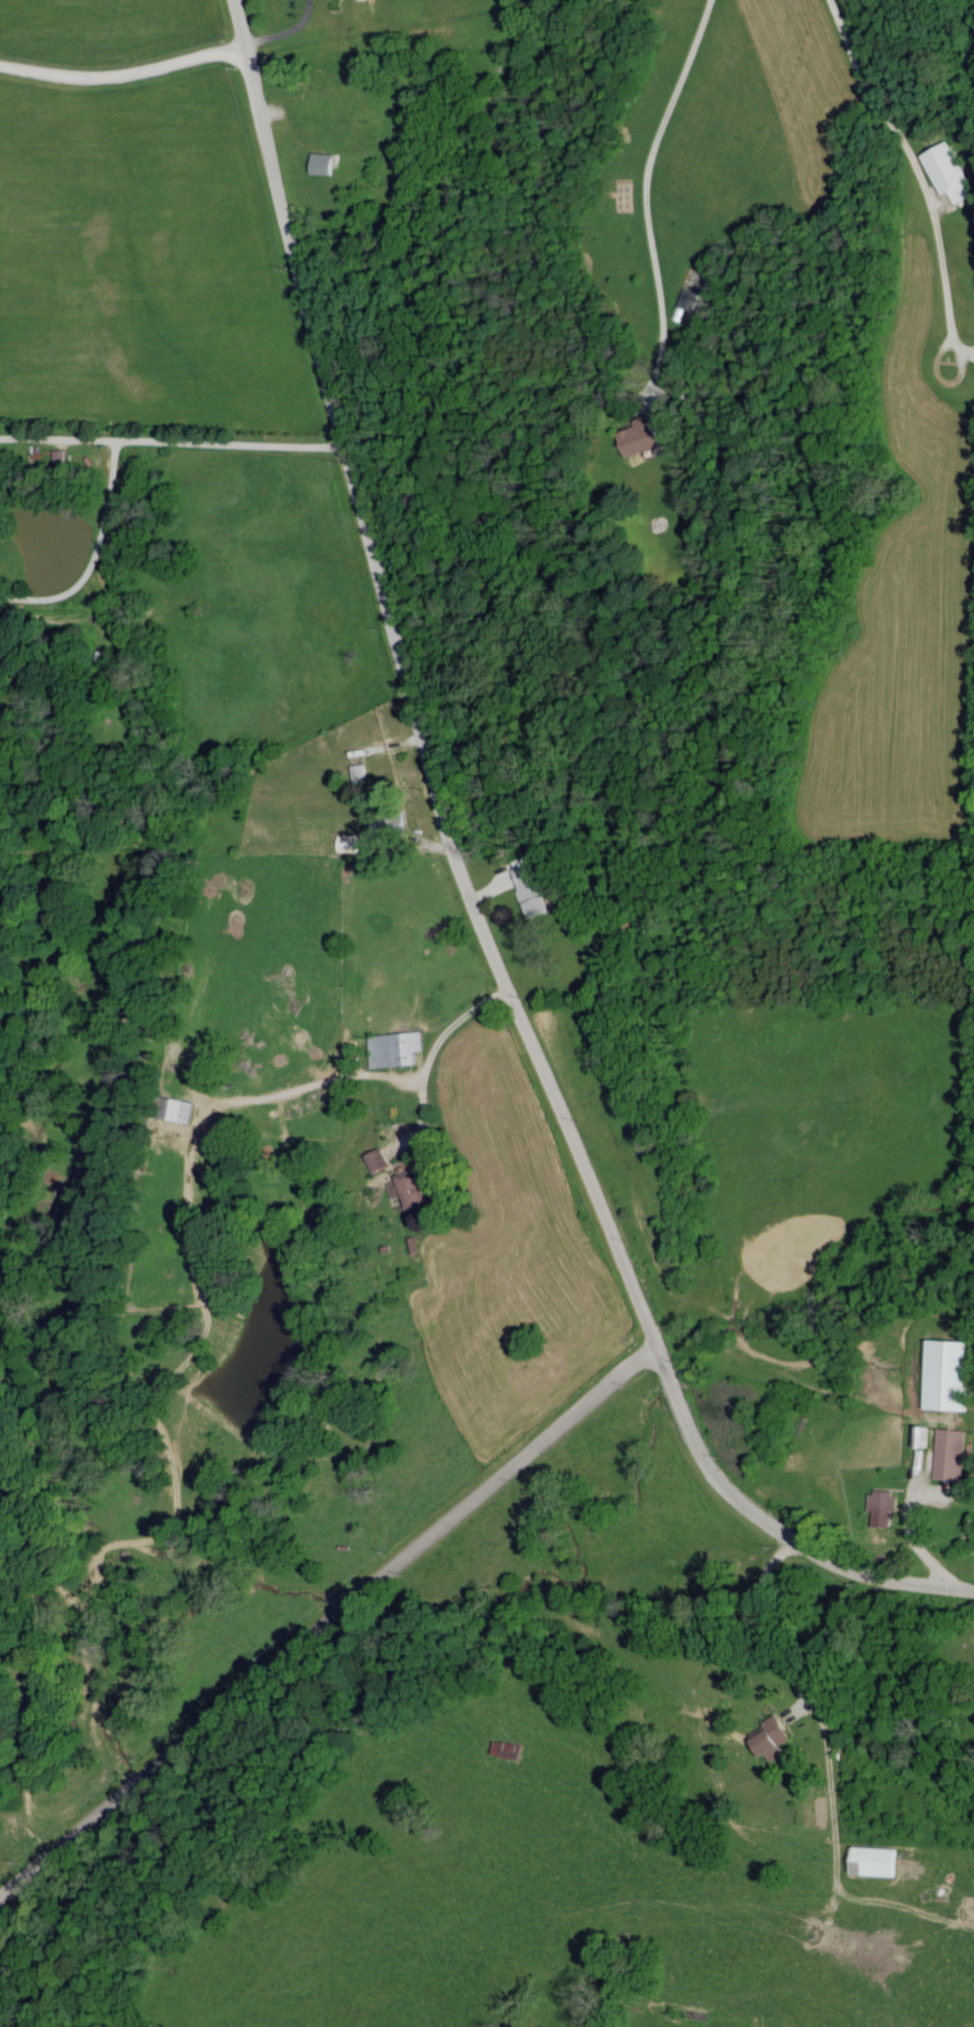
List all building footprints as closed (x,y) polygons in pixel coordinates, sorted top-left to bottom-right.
[(941,195),(949,191),(954,203),(973,194),(947,141),(921,153),(941,195)] [(334,174),(334,153),(313,152),(313,173),(334,174)] [(673,319),(697,327),(707,295),(683,288),(673,319)] [(620,429),(627,456),(663,446),(656,419),(620,429)] [(367,783),(364,764),(351,765),(353,784),(367,783)] [(393,835),(391,818),(371,821),(373,837),(393,835)] [(548,911),(528,863),(508,871),(529,919),(548,911)] [(369,1035),(370,1068),(418,1066),(417,1051),(424,1051),(423,1032),(369,1035)] [(392,1199),(405,1195),(409,1209),(428,1203),(419,1171),(387,1180),(392,1199)] [(928,1408),(967,1410),(969,1340),(930,1339),(928,1408)] [(961,1480),(962,1429),(934,1428),(932,1479),(961,1480)] [(869,1514),(894,1515),(895,1491),(870,1490),(869,1514)] [(764,1756),(793,1740),(778,1713),(763,1722),(766,1726),(751,1734),(764,1756)] [(492,1752),(521,1759),(524,1745),(495,1738),(492,1752)] [(898,1848),(856,1846),(855,1874),(897,1876),(898,1848)]
